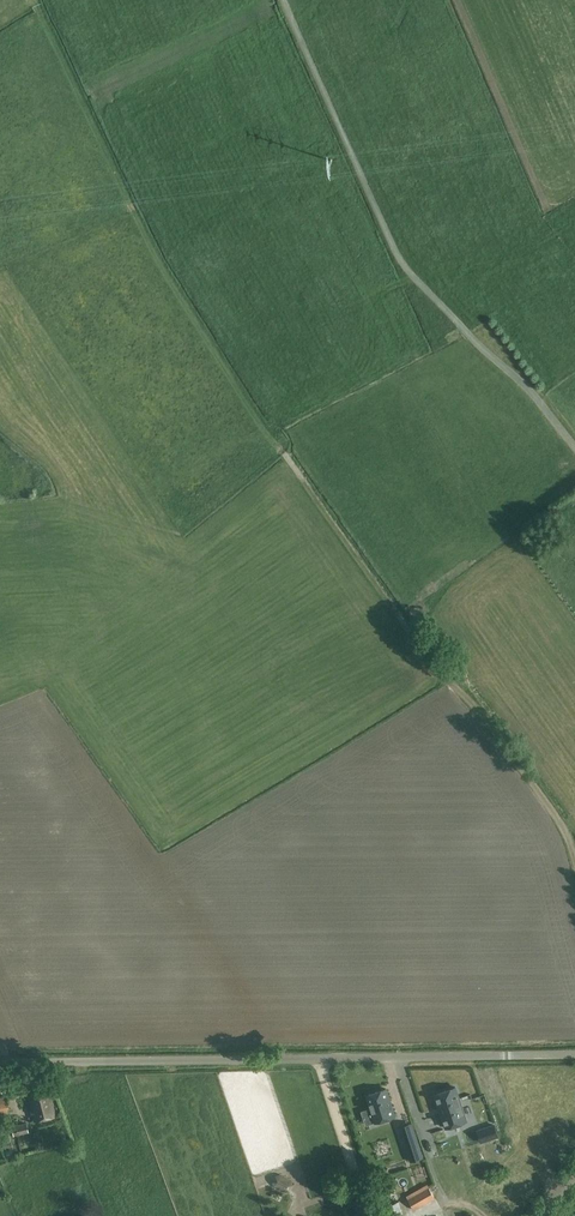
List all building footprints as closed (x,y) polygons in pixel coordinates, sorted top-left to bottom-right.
[(435,1094),(440,1108),(441,1108),(443,1113),(441,1114),(446,1128),(467,1121),(455,1087),(435,1094)] [(375,1122),(395,1116),(386,1088),(367,1095),(371,1108),(375,1122)] [(49,1091),(28,1097),(34,1121),(55,1116),(49,1091)] [(9,1114),(6,1096),(0,1097),(0,1115),(9,1114)] [(375,1122),(371,1108),(361,1111),(366,1125),(375,1122)] [(26,1122),(11,1126),(13,1136),(28,1132),(26,1122)] [(403,1140),(416,1136),(412,1122),(399,1127),(403,1140)] [(416,1136),(403,1140),(410,1161),(424,1157),(416,1136)] [(276,1177),(274,1182),(275,1185),(286,1191),(290,1190),(293,1185),(291,1181),(280,1175),(276,1177)] [(435,1197),(429,1187),(408,1199),(414,1209),(435,1197)] [(371,1195),(356,1200),(361,1215),(378,1215),(371,1195)]
